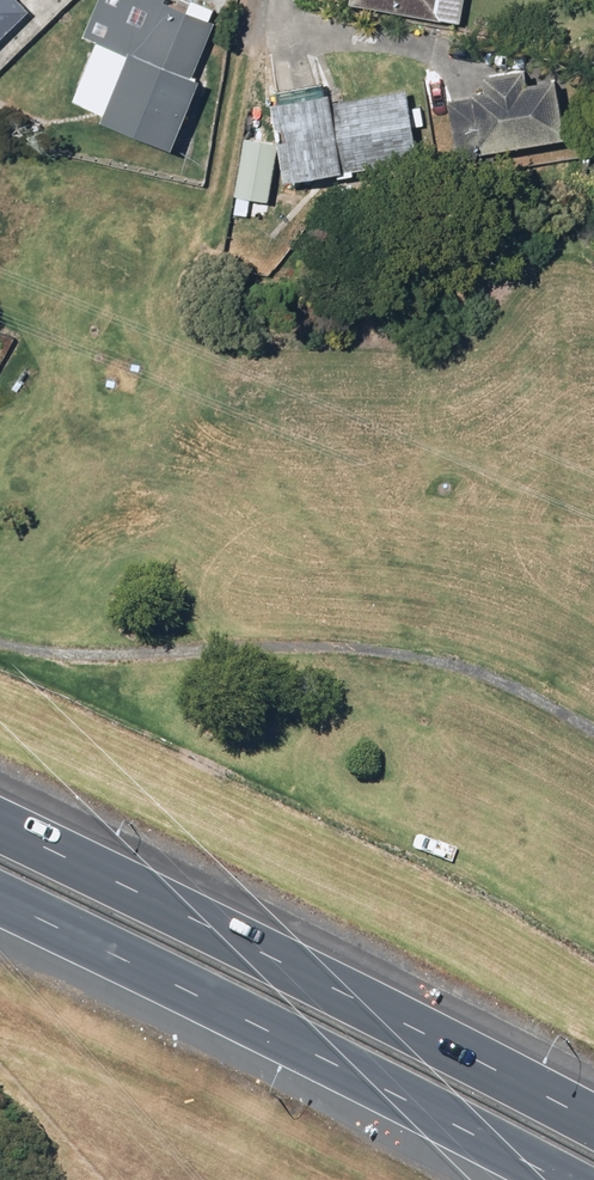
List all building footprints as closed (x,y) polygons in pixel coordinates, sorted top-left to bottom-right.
[(27,10),(18,0),(0,0),(0,37),(27,10)] [(82,36),(94,40),(69,104),(102,116),(99,123),(174,152),(201,82),(195,80),(216,25),(208,22),(212,11),(190,2),(185,15),(164,6),(167,0),(97,0),(82,36)] [(349,7),(461,23),(464,0),(350,0),(349,7)] [(446,103),(456,159),(564,140),(554,80),(525,85),(523,74),(478,81),(481,97),(446,103)] [(329,96),(269,107),(283,185),(418,161),(406,90),(330,103),(329,96)]
